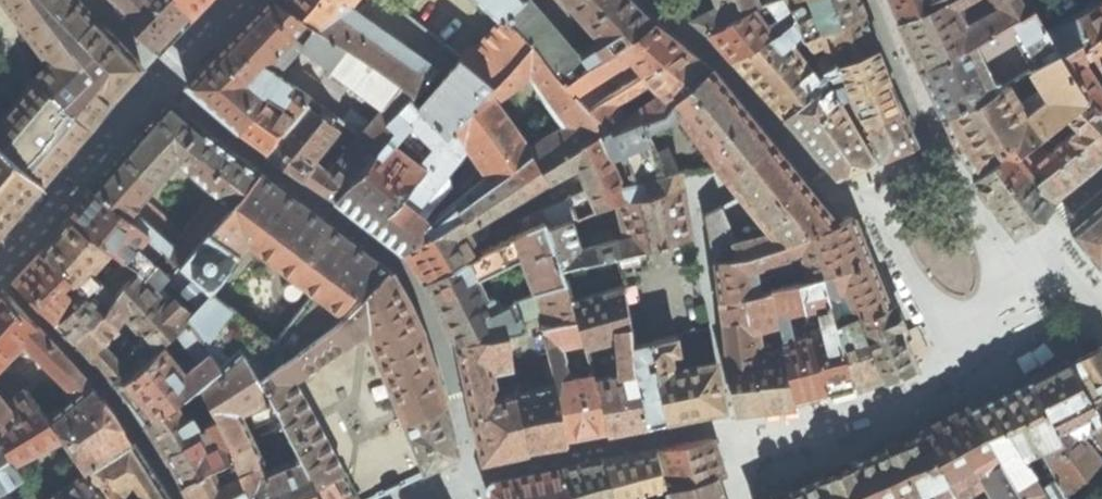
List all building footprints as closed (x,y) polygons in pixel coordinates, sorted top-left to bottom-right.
[(10,10),(50,63),(60,53),(96,20),(77,0),(2,0),(10,10)] [(160,48),(169,39),(175,33),(192,15),(177,0),(116,0),(137,25),(160,48)] [(192,15),(207,0),(177,0),(192,15)] [(240,130),(259,108),(258,108),(268,98),(273,102),(283,108),(295,115),(308,97),(309,96),(275,72),(299,44),(330,68),(326,74),(378,113),(370,123),(351,109),(341,121),(344,123),(380,148),(395,131),(386,122),(409,98),(412,95),(380,71),(279,0),(270,0),(233,39),(187,84),(240,130)] [(352,0),(279,0),(380,71),(412,95),(413,96),(437,70),(348,5),(352,0)] [(503,22),(476,53),(471,49),(463,58),(461,58),(493,83),(495,83),(530,44),(524,38),(504,16),(523,0),(480,0),(503,22)] [(600,40),(578,55),(531,0),(523,0),(504,16),(524,38),(527,35),(532,41),(532,43),(566,84),(653,24),(641,13),(629,0),(566,0),(600,40)] [(707,31),(725,21),(724,19),(757,4),(756,0),(708,0),(694,7),(698,15),(693,19),(707,31)] [(725,21),(707,31),(718,43),(730,57),(774,33),(793,18),(783,0),(768,0),(757,4),(724,19),(725,21)] [(813,10),(801,16),(795,0),(783,0),(793,18),(798,29),(803,38),(863,13),(858,0),(808,0),(813,10)] [(898,20),(940,2),(943,0),(889,0),(898,20)] [(940,2),(898,20),(910,46),(919,68),(957,51),(972,43),(1008,22),(1030,9),(1028,6),(1031,4),(1029,0),(991,0),(997,9),(968,24),(959,3),(964,0),(943,0),(940,2)] [(1046,32),(1057,50),(1059,53),(1079,42),(1083,52),(1090,49),(1089,46),(1101,35),(1101,0),(1046,32)] [(972,43),(957,51),(919,68),(929,89),(942,116),(982,98),(995,90),(995,89),(1005,83),(1029,68),(1055,52),(1057,50),(1046,32),(1033,7),(1030,9),(1008,22),(972,43)] [(869,30),(863,13),(803,38),(812,52),(818,62),(821,68),(835,61),(875,46),(869,30)] [(758,87),(782,114),(824,82),(828,80),(821,68),(818,62),(810,67),(787,38),(798,29),(793,18),(774,33),(730,57),(758,87)] [(141,67),(96,20),(60,53),(108,104),(124,85),(141,67)] [(666,33),(653,24),(566,84),(589,109),(612,93),(599,78),(633,57),(644,71),(682,45),(666,33)] [(1089,46),(1090,49),(1093,54),(1101,69),(1101,35),(1089,46)] [(1093,54),(1090,49),(1083,52),(1079,42),(1059,53),(1057,50),(1055,52),(1080,91),(1086,98),(1088,96),(1101,110),(1101,91),(1083,61),(1093,54)] [(386,122),(395,131),(380,148),(335,199),(362,220),(401,250),(404,253),(465,218),(458,207),(491,183),(492,183),(530,154),(540,169),(601,132),(608,129),(589,109),(566,84),(532,43),(530,44),(495,83),(493,83),(464,116),(446,134),(417,106),(409,98),(386,122)] [(670,104),(711,68),(708,64),(695,55),(682,45),(644,71),(612,93),(589,109),(608,129),(611,131),(634,120),(664,110),(670,104)] [(881,62),(875,46),(835,61),(821,68),(828,80),(842,75),(845,82),(831,86),(839,101),(840,100),(848,96),(888,79),(881,62)] [(961,152),(974,171),(1010,141),(1016,151),(1036,136),(1040,133),(1041,134),(1064,115),(1084,101),(1086,98),(1080,91),(1055,52),(1029,68),(1047,97),(1025,113),(1005,83),(995,89),(995,90),(982,98),(942,116),(954,144),(961,152)] [(97,118),(108,104),(60,53),(50,63),(35,78),(90,127),(97,118)] [(461,58),(417,106),(446,134),(464,116),(493,83),(461,58)] [(742,107),(711,68),(670,104),(665,111),(634,120),(611,131),(608,129),(601,132),(625,184),(679,172),(674,158),(659,154),(650,132),(656,129),(658,136),(666,132),(673,129),(670,123),(681,118),(718,166),(726,177),(770,141),(742,107)] [(43,181),(90,127),(35,78),(21,94),(6,112),(0,106),(0,144),(43,181)] [(893,92),(888,79),(848,96),(840,100),(846,111),(850,108),(853,114),(855,113),(861,126),(899,108),(893,92)] [(809,144),(836,175),(855,165),(872,158),(846,111),(840,100),(839,101),(831,86),(828,80),(824,82),(782,114),(809,144)] [(992,197),(1025,169),(1033,178),(1101,123),(1101,110),(1088,96),(1086,98),(1084,101),(1064,115),(1077,128),(1047,151),(1036,136),(1016,151),(1010,141),(974,171),(973,172),(983,185),(992,197)] [(294,171),(335,199),(380,148),(344,123),(340,128),(355,140),(333,166),(327,162),(323,166),(313,156),(335,126),(318,114),(323,107),(308,97),(295,115),(267,150),(265,152),(294,171)] [(252,139),(267,150),(295,115),(283,108),(278,113),(269,107),(273,102),(268,98),(258,108),(259,108),(240,130),(252,139)] [(260,172),(204,130),(172,102),(135,144),(94,190),(148,234),(149,233),(159,243),(180,264),(218,219),(260,172)] [(907,123),(899,108),(861,126),(877,156),(896,147),(914,139),(907,123)] [(1033,178),(1035,179),(1050,199),(1071,182),(1101,156),(1101,123),(1033,178)] [(414,267),(425,281),(479,253),(466,228),(546,181),(579,168),(589,191),(572,199),(571,197),(519,219),(524,230),(543,220),(546,228),(570,219),(577,217),(584,214),(588,223),(602,216),(598,208),(616,201),(629,198),(625,184),(601,132),(540,169),(530,154),(492,183),(491,183),(458,207),(465,218),(404,253),(414,267)] [(731,184),(739,194),(783,157),(776,149),(770,141),(726,177),(731,184)] [(43,181),(0,144),(0,231),(1,231),(29,197),(43,181)] [(808,187),(783,157),(739,194),(770,234),(735,244),(721,205),(706,214),(715,262),(747,256),(748,254),(779,243),(780,241),(794,237),(836,221),(808,187)] [(992,197),(1015,227),(1036,211),(1050,199),(1035,179),(1033,178),(1025,169),(992,197)] [(241,349),(260,381),(339,321),(390,270),(337,230),(260,172),(218,219),(180,264),(181,265),(210,293),(190,315),(186,319),(188,321),(221,366),(222,367),(241,349)] [(680,172),(679,172),(625,184),(629,198),(683,184),(681,174),(680,172)] [(686,207),(683,184),(629,198),(616,201),(625,238),(612,241),(610,233),(591,238),(592,245),(580,249),(570,219),(546,228),(561,268),(582,264),(609,257),(691,235),(686,207)] [(83,203),(71,217),(111,250),(125,261),(137,270),(139,271),(155,289),(164,281),(165,282),(181,265),(180,264),(159,243),(146,257),(136,248),(148,234),(94,190),(83,203)] [(1071,232),(1085,250),(1098,267),(1101,265),(1101,264),(1101,206),(1071,232)] [(836,221),(794,237),(798,253),(805,280),(821,275),(821,273),(831,270),(837,290),(844,287),(858,314),(859,315),(889,305),(873,263),(854,216),(836,221)] [(58,232),(43,251),(72,278),(79,284),(87,292),(104,306),(139,271),(137,270),(125,261),(120,266),(118,265),(105,279),(107,281),(104,285),(90,273),(111,250),(71,217),(58,232)] [(443,317),(457,344),(510,332),(525,329),(522,319),(514,301),(499,309),(493,297),(487,300),(476,277),(521,255),(536,292),(566,281),(561,268),(546,228),(543,220),(524,230),(479,253),(425,281),(443,317)] [(798,253),(794,237),(780,241),(779,243),(748,254),(747,256),(715,262),(718,282),(721,301),(761,293),(755,268),(798,253)] [(16,280),(57,322),(87,292),(79,284),(70,293),(63,286),(72,278),(43,251),(30,265),(16,280)] [(390,270),(339,321),(260,381),(273,404),(282,419),(281,419),(285,428),(300,457),(301,457),(322,498),(367,498),(392,487),(453,457),(456,456),(457,451),(440,383),(430,353),(421,326),(409,301),(392,273),(390,270)] [(827,297),(828,296),(838,294),(837,290),(831,270),(821,273),(821,275),(827,297)] [(104,306),(87,292),(57,322),(86,353),(118,386),(164,344),(176,332),(188,321),(186,319),(190,315),(171,295),(165,300),(155,289),(139,271),(104,306)] [(840,388),(854,384),(840,344),(835,323),(828,296),(827,297),(821,275),(805,280),(797,282),(805,317),(811,336),(826,392),(840,388)] [(568,280),(566,281),(536,292),(514,301),(522,319),(543,311),(548,325),(552,324),(553,322),(580,318),(575,301),(568,280)] [(810,395),(826,392),(811,336),(793,341),(789,322),(805,317),(797,282),(771,289),(775,309),(779,324),(796,399),(810,395)] [(627,427),(645,423),(635,369),(634,345),(635,345),(633,321),(632,320),(628,301),(625,286),(575,301),(580,318),(587,347),(616,339),(620,375),(596,379),(607,431),(627,427)] [(737,407),(751,405),(768,403),(781,401),(796,399),(779,324),(775,309),(771,289),(761,293),(721,301),(725,331),(728,352),(737,407)] [(17,345),(25,352),(29,348),(76,394),(88,382),(6,292),(0,298),(0,362),(17,345)] [(913,364),(889,305),(859,315),(857,316),(880,375),(898,368),(913,364)] [(866,380),(880,375),(857,316),(859,315),(858,314),(835,323),(840,344),(854,384),(866,380)] [(542,326),(556,381),(562,409),(566,438),(588,434),(607,431),(596,379),(587,347),(580,318),(553,322),(552,324),(548,325),(542,326)] [(135,407),(147,423),(176,401),(197,383),(198,385),(221,366),(188,321),(176,332),(198,362),(186,372),(164,344),(118,386),(135,407)] [(694,414),(724,407),(717,361),(710,326),(652,340),(652,341),(656,366),(656,368),(666,419),(694,414)] [(465,379),(483,457),(520,448),(530,445),(550,441),(566,438),(562,409),(556,381),(517,391),(516,383),(494,387),(491,372),(513,368),(512,362),(513,362),(511,352),(512,352),(510,332),(457,344),(465,379)] [(656,421),(666,419),(656,368),(656,366),(652,341),(635,345),(634,345),(635,369),(645,423),(656,421)] [(1069,363),(1094,406),(1093,407),(1098,416),(1099,418),(1101,416),(1101,346),(1087,354),(1069,363)] [(234,458),(246,485),(252,498),(322,498),(301,457),(300,457),(285,428),(280,431),(271,414),(273,404),(260,381),(241,349),(222,367),(221,366),(198,385),(215,419),(234,458)] [(1032,382),(1064,447),(1083,476),(1101,456),(1101,421),(1099,418),(1098,416),(1093,407),(1094,406),(1069,363),(1051,372),(1032,382)] [(113,411),(88,382),(76,394),(48,417),(61,437),(65,441),(85,472),(87,471),(133,442),(113,411)] [(1083,476),(1064,447),(1032,382),(1004,395),(972,410),(998,459),(1000,459),(1016,489),(1022,498),(1061,498),(1083,476)] [(61,437),(48,417),(25,389),(6,406),(0,398),(0,437),(8,448),(13,461),(61,437)] [(165,450),(182,485),(215,465),(215,467),(225,462),(234,458),(215,419),(207,424),(215,441),(209,444),(193,417),(188,420),(176,401),(147,423),(165,450)] [(1016,489),(1000,459),(998,459),(972,410),(948,422),(923,435),(946,480),(945,481),(951,490),(956,498),(985,482),(994,498),(1022,498),(1016,489)] [(933,486),(939,498),(951,490),(945,481),(946,480),(923,435),(841,471),(840,471),(777,498),(902,498),(933,486)] [(5,489),(23,476),(13,461),(8,448),(0,437),(0,498),(11,498),(5,489)] [(705,439),(655,448),(667,486),(667,489),(717,476),(709,452),(705,439)] [(160,484),(133,442),(87,471),(103,494),(104,496),(106,498),(122,498),(120,495),(139,483),(149,498),(169,498),(160,484)] [(617,498),(634,498),(637,498),(657,490),(667,486),(655,448),(625,454),(603,458),(617,498)] [(561,467),(573,498),(617,498),(603,458),(578,464),(561,467)] [(225,462),(215,467),(215,465),(182,485),(190,498),(211,498),(207,492),(232,478),(225,462)] [(489,483),(488,485),(488,490),(491,498),(573,498),(561,467),(544,471),(492,481),(489,483)] [(104,496),(103,494),(87,471),(85,472),(48,498),(100,498),(104,496)] [(717,476),(667,489),(667,486),(657,490),(660,498),(724,498),(717,476)] [(246,485),(223,498),(252,498),(246,485)]
